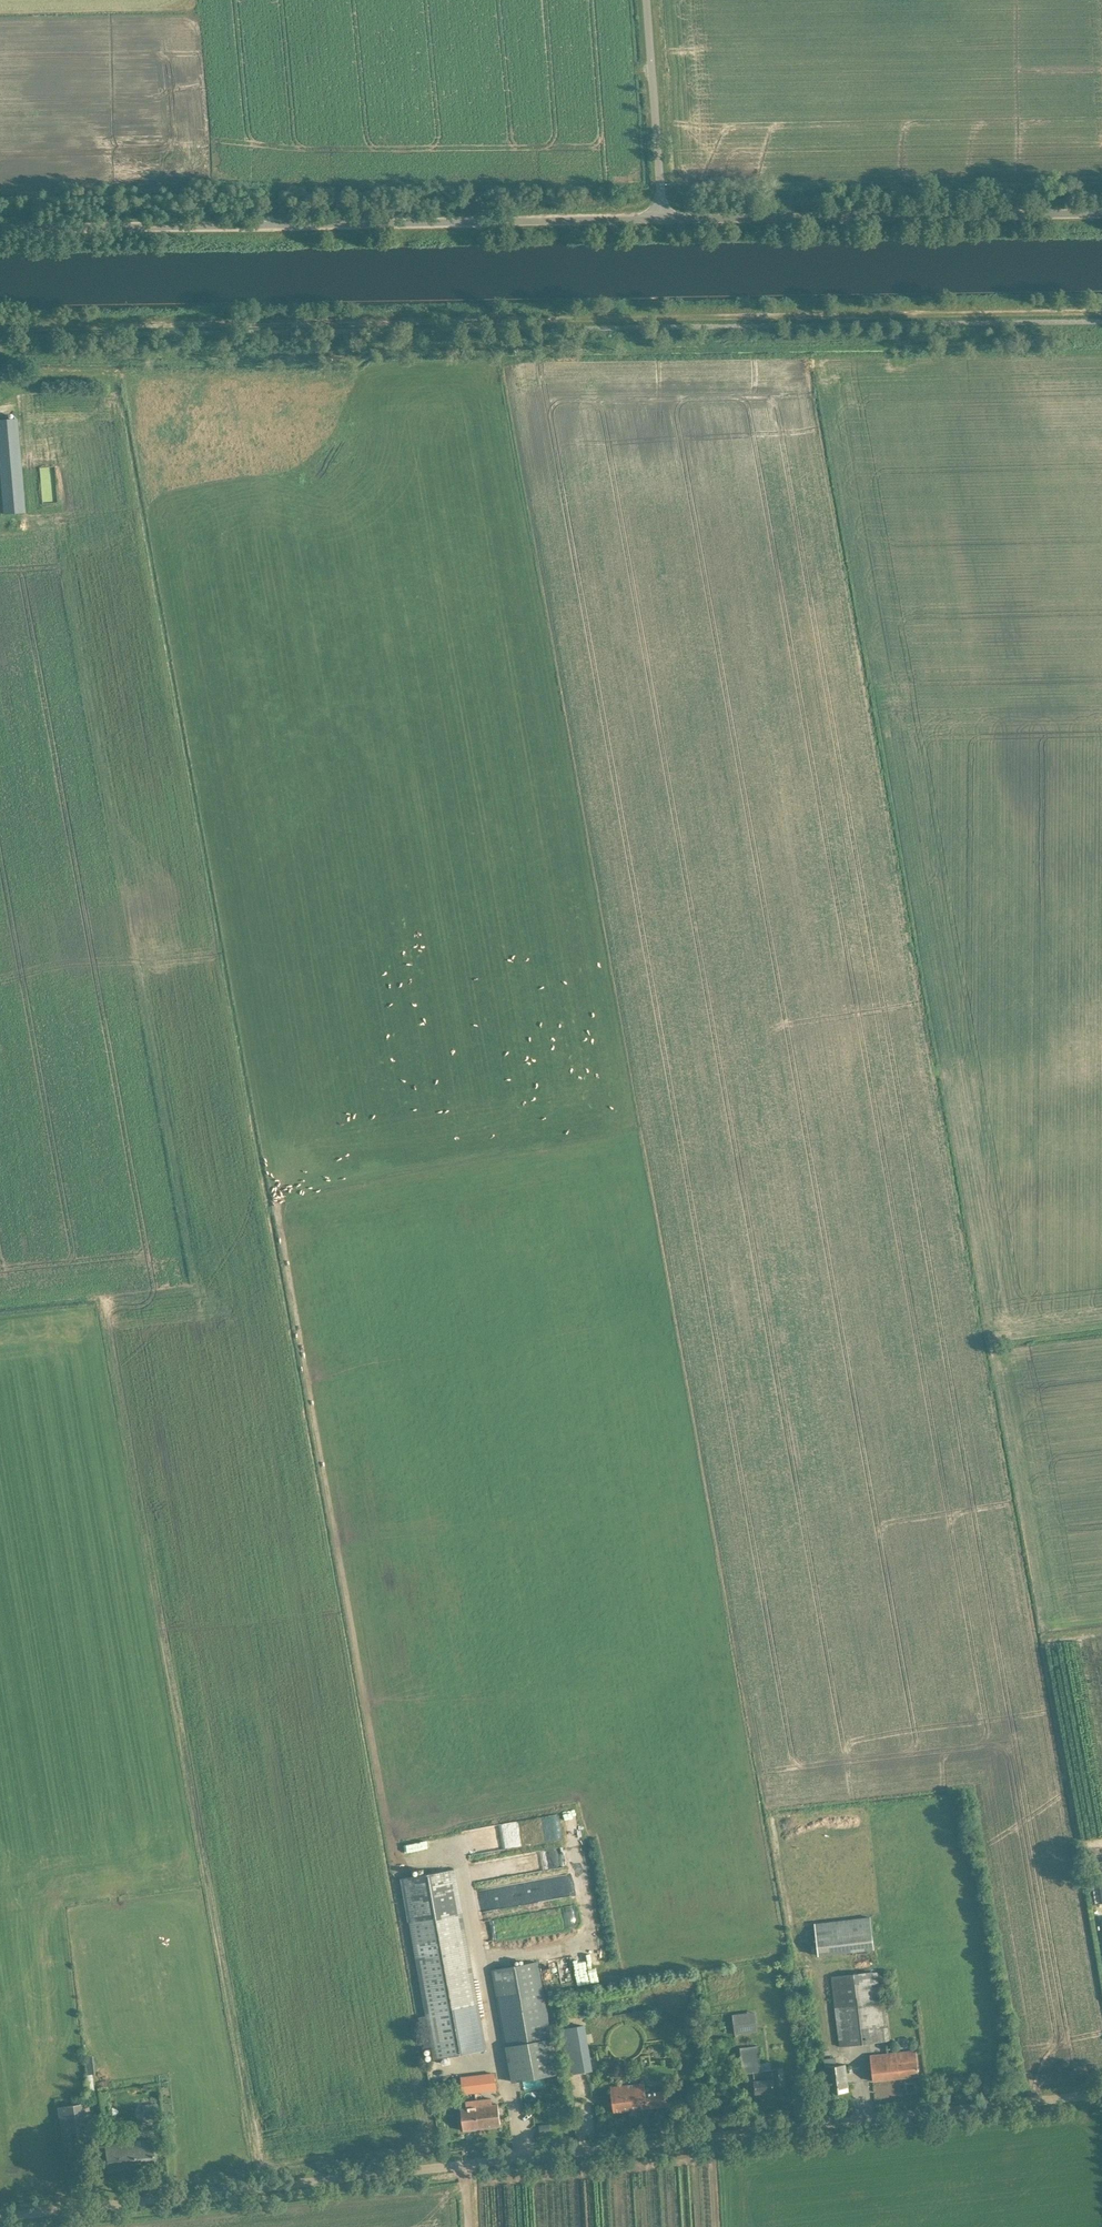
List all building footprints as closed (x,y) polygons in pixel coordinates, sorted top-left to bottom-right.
[(4,514),(25,512),(16,419),(0,421),(0,466),(4,514)] [(474,1861),(475,1880),(494,1879),(493,1860),(474,1861)] [(454,1869),(402,1878),(410,1922),(434,2059),(486,2049),(462,1912),(454,1869)] [(868,1917),(812,1921),(814,1953),(870,1950),(868,1917)] [(537,1961),(492,1969),(512,2081),(557,2074),(537,1961)] [(832,1978),(839,2035),(840,2046),(889,2040),(887,2025),(883,2026),(877,1972),(832,1978)] [(755,2011),(733,2014),(735,2034),(758,2031),(755,2011)] [(561,2029),(569,2074),(592,2070),(584,2025),(561,2029)] [(759,2046),(740,2048),(741,2062),(743,2073),(753,2072),(756,2093),(774,2091),(773,2084),(784,2083),(782,2066),(761,2069),(759,2046)] [(870,2055),(873,2081),(919,2075),(916,2051),(897,2053),(897,2052),(870,2055)] [(825,2067),(819,2067),(823,2094),(848,2091),(845,2064),(844,2064),(837,2065),(825,2067)] [(479,2092),(477,2076),(477,2074),(464,2076),(461,2076),(463,2094),(479,2092)] [(570,2083),(576,2118),(598,2115),(592,2080),(570,2083)] [(610,2087),(614,2112),(667,2106),(665,2090),(645,2093),(644,2080),(641,2081),(641,2083),(610,2087)] [(464,2108),(461,2108),(463,2130),(501,2126),(498,2104),(492,2104),(491,2098),(466,2101),(467,2107),(464,2108)] [(78,2103),(55,2105),(59,2134),(81,2131),(78,2103)] [(155,2103),(142,2104),(143,2114),(156,2113),(155,2103)] [(539,2137),(550,2135),(549,2123),(538,2124),(539,2137)] [(96,2145),(99,2172),(154,2166),(151,2139),(96,2145)]
